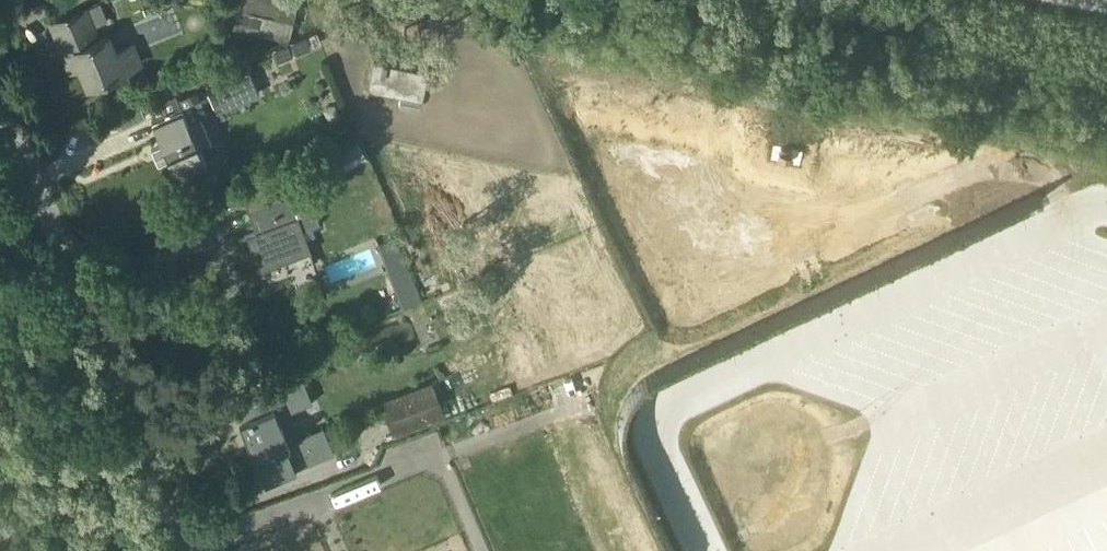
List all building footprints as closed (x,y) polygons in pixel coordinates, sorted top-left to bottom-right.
[(292,0),(240,0),(234,30),(288,42),(297,1),(292,0)] [(134,42),(114,50),(109,36),(97,40),(85,9),(51,23),(71,71),(81,66),(88,85),(143,65),(134,42)] [(306,36),(288,43),(293,55),(310,48),(306,36)] [(293,55),(288,43),(274,49),(279,62),(294,57),(293,55)] [(427,70),(376,61),(371,88),(401,94),(399,106),(419,110),(427,70)] [(248,66),(206,85),(218,111),(260,92),(248,66)] [(201,117),(189,122),(183,108),(152,121),(176,175),(185,172),(194,175),(197,166),(207,163),(200,148),(212,143),(201,117)] [(337,166),(350,159),(343,146),(330,152),(337,166)] [(321,224),(308,188),(249,211),(257,231),(247,235),(260,270),(312,250),(305,230),(321,224)] [(411,266),(407,268),(393,232),(390,233),(386,224),(374,229),(404,308),(424,301),(411,266)] [(335,451),(324,427),(292,442),(280,417),(313,402),(304,381),(270,395),(268,390),(236,403),(248,431),(244,433),(256,460),(257,460),(266,480),(335,451)] [(446,414),(433,381),(380,401),(393,435),(446,414)]
